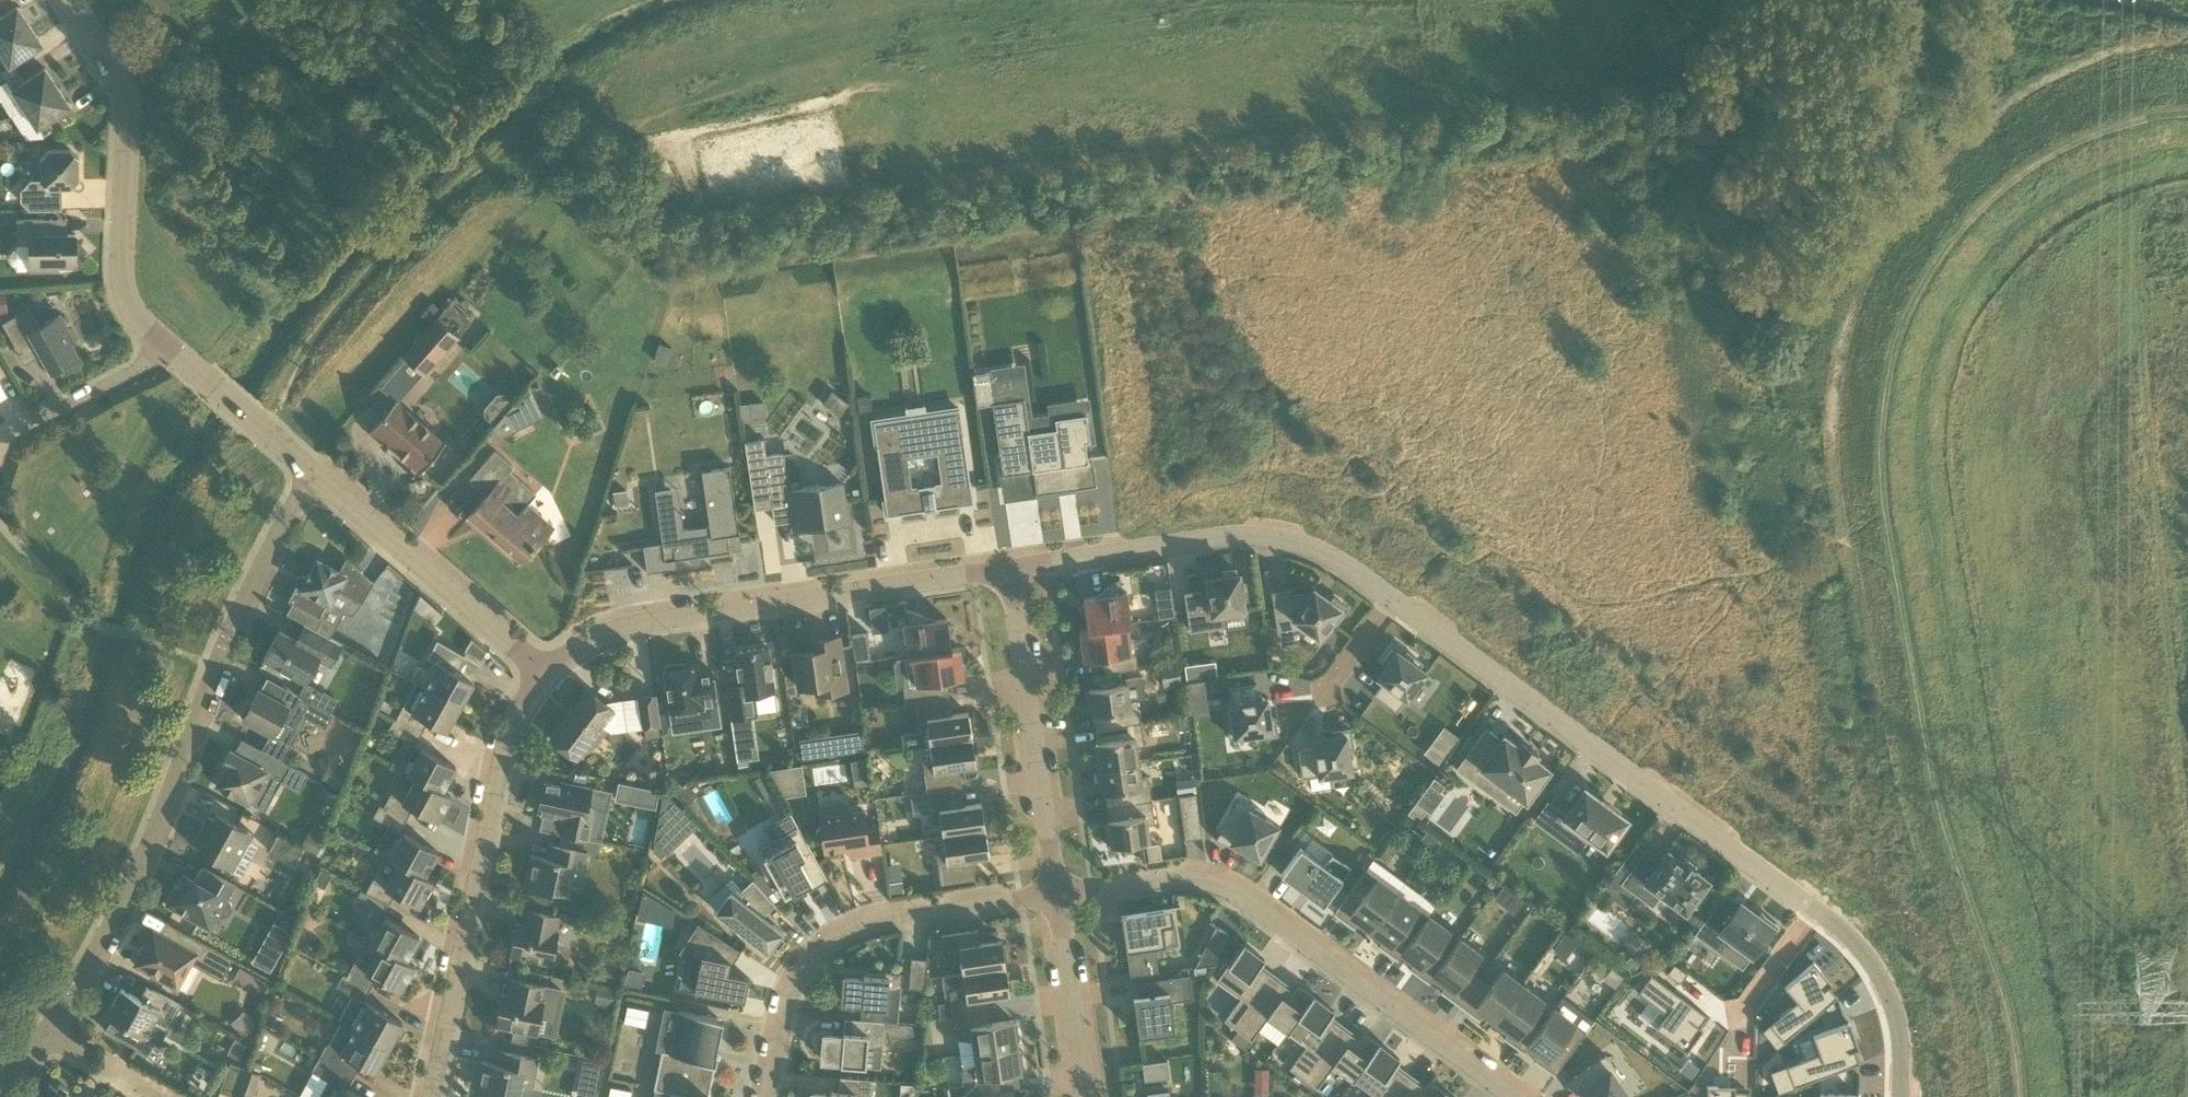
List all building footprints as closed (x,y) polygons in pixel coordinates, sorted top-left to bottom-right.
[(31,25),(18,6),(0,18),(0,45),(31,25)] [(13,64),(43,44),(31,25),(0,45),(0,50),(10,65),(10,66),(13,64)] [(25,107),(58,85),(46,68),(24,82),(13,64),(10,66),(10,65),(1,71),(7,80),(25,107)] [(25,107),(44,136),(55,129),(50,120),(71,106),(58,85),(25,107)] [(21,201),(30,210),(61,210),(63,208),(63,188),(71,188),(80,179),(80,158),(71,149),(49,149),(41,158),(41,180),(32,180),(21,190),(21,201)] [(30,270),(31,270),(58,270),(59,266),(77,266),(76,234),(54,234),(53,218),(17,219),(18,244),(29,244),(30,270)] [(9,313),(6,292),(0,293),(0,314),(9,313)] [(20,353),(36,345),(51,372),(80,356),(71,342),(75,339),(61,314),(40,325),(30,308),(3,323),(20,353)] [(425,375),(459,336),(438,317),(404,356),(425,375)] [(659,344),(654,361),(668,365),(673,348),(659,344)] [(993,403),(994,403),(990,375),(990,372),(973,374),(977,407),(993,405),(993,403)] [(485,416),(495,425),(516,402),(505,393),(497,394),(485,408),(485,416)] [(873,411),(871,394),(858,396),(860,412),(873,411)] [(1025,399),(994,403),(993,403),(993,405),(1003,476),(1033,472),(1037,495),(1059,491),(1058,486),(1074,483),(1074,489),(1097,486),(1093,456),(1088,457),(1085,442),(1090,441),(1087,414),(1056,419),(1057,429),(1029,433),(1025,399)] [(396,400),(372,429),(421,472),(446,443),(396,400)] [(525,424),(516,402),(495,425),(490,431),(505,435),(525,424)] [(747,404),(749,417),(766,415),(765,402),(747,404)] [(926,510),(925,504),(935,503),(935,509),(973,503),(970,481),(959,408),(874,421),(885,494),(888,516),(926,510)] [(784,453),(767,456),(764,439),(746,442),(751,482),(769,480),(775,521),(792,518),(794,531),(825,526),(825,525),(831,524),(848,521),(843,481),(819,484),(789,489),(784,453)] [(495,520),(487,529),(494,535),(496,539),(504,546),(509,548),(524,560),(542,539),(553,527),(527,505),(537,494),(510,471),(514,467),(495,450),(469,480),(487,496),(476,508),(485,516),(487,514),(495,520)] [(728,535),(740,534),(730,467),(702,471),(710,525),(684,529),(680,499),(657,502),(663,543),(644,546),(647,572),(677,568),(676,559),(730,551),(728,535)] [(359,608),(361,603),(362,604),(374,582),(347,558),(340,571),(317,559),(302,587),(298,585),(289,601),(296,604),(291,613),(307,622),(306,623),(331,637),(345,613),(353,615),(359,608)] [(1240,574),(1237,574),(1236,569),(1222,571),(1223,576),(1207,579),(1210,602),(1204,603),(1202,591),(1186,593),(1191,630),(1226,625),(1224,613),(1245,610),(1244,601),(1249,600),(1246,582),(1241,583),(1240,574)] [(1132,622),(1128,592),(1123,593),(1121,578),(1105,589),(1106,595),(1084,599),(1084,604),(1079,607),(1086,617),(1088,628),(1132,622)] [(1155,590),(1159,619),(1176,616),(1172,588),(1155,590)] [(1331,601),(1317,590),(1315,589),(1310,595),(1306,592),(1291,595),(1290,590),(1273,593),(1280,633),(1307,628),(1320,638),(1334,619),(1338,622),(1349,607),(1334,596),(1331,601)] [(416,609),(419,612),(429,601),(426,598),(424,596),(421,594),(415,607),(416,609)] [(960,647),(952,648),(951,637),(954,626),(949,624),(948,618),(925,622),(924,615),(907,609),(909,624),(904,625),(908,655),(952,649),(960,647)] [(1127,624),(1132,623),(1132,622),(1088,628),(1081,629),(1082,642),(1079,653),(1084,655),(1085,660),(1108,657),(1110,672),(1139,668),(1134,638),(1129,639),(1127,624)] [(344,644),(331,637),(306,623),(297,640),(280,631),(264,659),(307,682),(319,660),(331,667),(344,644)] [(856,663),(872,660),(868,632),(851,634),(856,663)] [(815,695),(831,693),(847,691),(839,637),(817,640),(819,649),(794,652),(799,688),(814,686),(815,695)] [(465,651),(482,660),(487,651),(472,638),(465,651)] [(474,682),(473,681),(454,671),(463,655),(438,641),(428,658),(434,661),(428,672),(418,666),(411,679),(426,687),(461,707),(474,682)] [(736,652),(737,658),(741,684),(726,686),(731,718),(757,715),(754,693),(775,690),(769,647),(736,652)] [(906,702),(915,701),(943,697),(941,681),(964,678),(963,673),(968,669),(961,660),(960,647),(952,649),(908,655),(908,656),(913,655),(915,670),(902,672),(906,702)] [(1410,700),(1429,673),(1422,667),(1424,664),(1409,653),(1406,657),(1399,652),(1398,654),(1393,651),(1385,662),(1389,666),(1387,669),(1390,672),(1383,681),(1387,684),(1378,696),(1400,711),(1408,699),(1410,700)] [(1186,680),(1201,678),(1200,663),(1184,665),(1186,680)] [(1179,665),(1161,668),(1164,687),(1182,684),(1179,665)] [(717,704),(712,671),(699,673),(698,666),(665,671),(671,712),(704,707),(704,706),(717,704)] [(1188,694),(1206,692),(1204,681),(1187,683),(1188,694)] [(1095,729),(1141,722),(1138,699),(1130,700),(1128,683),(1114,685),(1114,682),(1100,684),(1101,687),(1089,689),(1090,692),(1085,692),(1085,694),(1086,694),(1088,706),(1092,706),(1095,729)] [(1258,698),(1256,683),(1228,687),(1230,701),(1229,702),(1234,734),(1257,731),(1259,736),(1277,733),(1274,715),(1269,716),(1268,709),(1264,709),(1262,697),(1258,698)] [(396,718),(399,720),(422,733),(428,721),(447,731),(461,707),(426,687),(417,704),(406,698),(396,718)] [(311,701),(287,688),(280,701),(259,689),(252,703),(249,701),(241,715),(244,716),(243,719),(274,736),(275,735),(286,741),(293,728),(295,729),(303,715),(326,728),(334,713),(332,712),(318,704),(311,701)] [(619,713),(610,707),(589,690),(575,707),(577,709),(569,720),(567,718),(551,739),(582,762),(619,713)] [(324,692),(318,704),(332,712),(339,700),(324,692)] [(660,736),(659,726),(661,725),(657,695),(638,698),(642,728),(644,728),(646,738),(660,736)] [(930,745),(973,739),(969,712),(946,715),(943,697),(915,701),(919,733),(929,732),(930,745)] [(1180,730),(1191,728),(1189,715),(1178,716),(1180,730)] [(422,733),(399,720),(396,718),(395,718),(389,730),(415,745),(422,733)] [(1101,767),(1139,762),(1137,746),(1145,745),(1141,722),(1095,729),(1098,751),(1094,752),(1096,764),(1095,765),(1095,766),(1100,765),(1101,767)] [(755,727),(733,730),(737,761),(759,757),(755,727)] [(1502,739),(1490,730),(1486,728),(1456,769),(1495,797),(1496,796),(1504,784),(1526,801),(1550,769),(1535,758),(1539,754),(1522,742),(1519,746),(1504,736),(1502,739)] [(1333,735),(1325,735),(1326,739),(1313,740),(1314,744),(1299,745),(1299,771),(1315,770),(1315,772),(1349,771),(1347,747),(1352,747),(1351,729),(1333,730),(1333,735)] [(855,731),(858,751),(868,750),(866,736),(861,737),(860,730),(855,731)] [(928,792),(956,787),(953,769),(977,765),(973,739),(930,745),(932,758),(923,760),(928,792)] [(414,762),(408,773),(417,778),(417,777),(443,792),(443,791),(456,767),(422,748),(416,744),(415,745),(412,742),(407,750),(410,759),(414,762)] [(1439,763),(1444,756),(1430,745),(1424,753),(1439,763)] [(265,809),(276,789),(289,764),(262,749),(254,763),(231,750),(223,765),(226,767),(216,785),(250,804),(251,801),(265,809)] [(713,755),(718,770),(733,765),(727,750),(713,755)] [(851,761),(855,786),(869,784),(865,758),(851,761)] [(322,777),(340,788),(351,769),(332,759),(322,777)] [(1106,806),(1153,800),(1149,776),(1141,778),(1139,762),(1101,767),(1101,769),(1096,770),(1096,772),(1097,771),(1099,784),(1103,783),(1106,806)] [(844,765),(813,766),(814,782),(845,781),(844,765)] [(795,795),(790,767),(769,770),(785,797),(795,795)] [(771,792),(762,775),(752,781),(761,797),(771,792)] [(451,796),(443,791),(443,792),(417,777),(417,778),(408,794),(395,787),(384,807),(407,819),(413,808),(437,821),(451,796)] [(1178,795),(1196,792),(1194,777),(1176,780),(1178,795)] [(592,788),(562,781),(561,785),(545,782),(539,811),(565,816),(561,834),(588,840),(589,840),(597,805),(589,803),(592,788)] [(674,791),(688,806),(699,795),(684,781),(674,791)] [(615,800),(642,806),(643,803),(646,790),(646,787),(619,782),(618,786),(616,797),(615,800)] [(944,836),(986,830),(982,803),(959,806),(956,787),(928,792),(910,794),(913,814),(931,812),(932,824),(942,822),(944,836)] [(1587,791),(1587,790),(1585,789),(1584,791),(1566,815),(1549,802),(1538,817),(1572,842),(1581,829),(1604,846),(1606,848),(1616,834),(1620,837),(1628,825),(1624,822),(1625,821),(1627,820),(1625,818),(1611,808),(1601,800),(1600,801),(1587,791)] [(1197,793),(1179,796),(1185,839),(1203,837),(1197,793)] [(1224,836),(1263,859),(1281,825),(1268,818),(1269,814),(1243,799),(1224,836)] [(1112,846),(1123,844),(1124,848),(1137,846),(1137,842),(1150,840),(1148,824),(1156,823),(1153,800),(1106,806),(1109,829),(1106,830),(1107,842),(1106,842),(1106,844),(1111,843),(1112,846)] [(1427,809),(1417,801),(1408,813),(1419,821),(1427,809)] [(407,819),(384,807),(380,805),(374,817),(401,831),(407,819)] [(821,841),(824,841),(825,851),(849,848),(851,856),(883,852),(879,826),(866,827),(863,810),(820,816),(822,826),(819,827),(817,829),(818,840),(821,841)] [(254,833),(218,813),(210,827),(204,823),(194,841),(200,844),(197,850),(234,870),(254,833)] [(764,857),(785,896),(806,884),(809,890),(828,879),(798,825),(779,836),(784,846),(764,857)] [(304,847),(304,846),(317,853),(317,855),(322,857),(328,843),(324,841),(327,836),(311,827),(301,845),(304,847)] [(1431,846),(1437,837),(1427,829),(1421,838),(1431,846)] [(936,850),(940,877),(941,884),(969,880),(967,860),(990,856),(986,830),(944,836),(946,849),(936,850)] [(425,877),(426,876),(439,852),(405,833),(391,859),(399,863),(425,877)] [(304,847),(301,845),(300,846),(279,834),(270,850),(295,864),(304,847)] [(586,851),(589,851),(599,854),(599,853),(601,842),(589,840),(588,840),(586,851)] [(662,858),(666,853),(655,842),(654,850),(662,858)] [(1149,860),(1162,858),(1160,842),(1147,844),(1149,860)] [(557,860),(532,855),(526,882),(525,882),(524,885),(569,894),(572,878),(583,880),(589,851),(586,851),(560,845),(557,860)] [(1660,893),(1686,912),(1692,903),(1696,906),(1707,892),(1703,889),(1709,880),(1695,870),(1697,868),(1696,863),(1688,857),(1683,858),(1682,860),(1668,850),(1662,859),(1648,849),(1645,853),(1636,847),(1637,846),(1636,845),(1613,875),(1638,893),(1653,904),(1660,893)] [(1310,896),(1323,905),(1351,868),(1332,855),(1325,865),(1301,848),(1281,874),(1283,875),(1284,873),(1312,894),(1310,896)] [(434,881),(426,876),(425,877),(399,863),(390,879),(377,872),(366,892),(388,904),(390,905),(396,893),(420,907),(434,881)] [(235,885),(203,866),(195,880),(183,874),(167,904),(211,929),(218,916),(223,917),(228,915),(232,912),(233,906),(232,901),(228,898),(235,885)] [(332,874),(321,868),(314,883),(325,888),(332,874)] [(1359,920),(1371,929),(1398,893),(1366,870),(1337,909),(1348,918),(1346,922),(1354,927),(1355,926),(1354,926),(1359,920)] [(762,871),(751,878),(753,879),(768,895),(774,891),(762,871)] [(707,899),(719,912),(742,937),(745,934),(768,952),(784,932),(764,916),(776,904),(768,895),(753,879),(743,889),(731,877),(707,899)] [(903,881),(889,882),(891,895),(904,893),(903,881)] [(1501,904),(1510,892),(1503,886),(1494,898),(1501,904)] [(388,904),(366,892),(361,889),(355,901),(382,916),(388,904)] [(1401,956),(1403,953),(1418,932),(1417,932),(1407,924),(1418,908),(1398,893),(1371,929),(1384,938),(1380,944),(1379,944),(1378,945),(1386,951),(1389,948),(1401,956)] [(1713,910),(1695,933),(1720,952),(1730,938),(1753,955),(1763,940),(1767,943),(1780,925),(1762,912),(1759,916),(1740,902),(1727,920),(1713,910)] [(1156,946),(1166,945),(1163,925),(1174,923),(1172,906),(1121,914),(1122,921),(1130,976),(1160,972),(1156,946)] [(516,932),(511,955),(509,963),(511,964),(513,955),(552,963),(559,931),(558,931),(561,916),(528,909),(523,932),(515,931),(514,932),(516,932)] [(1432,979),(1434,976),(1449,956),(1448,955),(1438,947),(1450,931),(1429,915),(1417,932),(1418,932),(1403,953),(1415,961),(1411,967),(1410,967),(1409,968),(1417,974),(1420,970),(1432,979)] [(407,961),(420,937),(386,918),(372,943),(380,948),(380,947),(406,961),(407,961)] [(683,947),(702,957),(695,990),(745,1001),(750,977),(727,973),(728,966),(729,966),(730,965),(732,966),(741,951),(698,923),(683,947)] [(1230,935),(1217,925),(1195,967),(1206,965),(1215,964),(1230,935)] [(963,973),(1006,967),(1005,962),(1009,961),(1006,944),(1003,944),(1002,940),(972,945),(970,930),(942,935),(945,959),(961,961),(963,973)] [(182,945),(162,934),(161,936),(153,938),(151,937),(146,944),(143,946),(140,949),(138,952),(137,956),(138,960),(136,964),(178,988),(192,963),(216,976),(226,973),(234,959),(188,933),(182,945)] [(1480,978),(1469,970),(1481,954),(1460,938),(1448,955),(1449,956),(1434,976),(1446,984),(1442,990),(1441,991),(1449,997),(1451,993),(1463,1002),(1480,978)] [(1265,960),(1264,959),(1243,944),(1228,964),(1226,963),(1218,974),(1220,976),(1217,980),(1241,998),(1225,1020),(1238,1030),(1276,978),(1260,966),(1265,960)] [(415,965),(407,961),(406,961),(380,947),(380,948),(371,964),(358,956),(347,976),(370,989),(377,978),(401,991),(415,965)] [(261,957),(257,964),(271,972),(275,964),(261,957)] [(910,988),(925,989),(928,959),(912,957),(910,988)] [(1668,972),(1681,981),(1687,972),(1674,963),(1668,972)] [(1759,1027),(1774,1045),(1839,995),(1814,963),(1784,986),(1794,999),(1759,1027)] [(259,995),(267,981),(240,966),(232,980),(259,995)] [(646,971),(628,967),(625,983),(642,987),(646,971)] [(953,1014),(982,1010),(980,997),(1010,993),(1009,989),(1013,989),(1010,971),(1007,972),(1006,967),(963,973),(965,985),(950,991),(952,1007),(953,1014)] [(1612,967),(1603,979),(1615,988),(1624,976),(1612,967)] [(1484,1012),(1497,1021),(1523,985),(1503,970),(1491,986),(1480,978),(1463,1002),(1474,1010),(1471,1014),(1479,1019),(1480,1018),(1484,1012)] [(838,981),(838,982),(837,985),(838,987),(838,988),(839,989),(840,991),(841,991),(843,992),(844,992),(844,1002),(862,1003),(862,1006),(888,1009),(889,987),(902,984),(903,973),(885,972),(885,976),(864,975),(864,979),(846,977),(844,977),(843,977),(840,979),(839,980),(838,981)] [(1651,973),(1638,992),(1667,1012),(1655,1027),(1687,1050),(1712,1016),(1651,973)] [(370,989),(347,976),(344,974),(337,986),(353,995),(364,1001),(370,989)] [(1134,1003),(1140,1042),(1142,1042),(1141,1036),(1175,1031),(1171,1001),(1177,1000),(1174,976),(1136,982),(1136,983),(1138,983),(1140,1002),(1134,1003)] [(1294,991),(1276,978),(1238,1030),(1232,1038),(1246,1049),(1268,1017),(1290,1033),(1317,998),(1298,984),(1294,991)] [(535,1045),(537,1034),(544,1001),(543,1001),(546,986),(513,979),(508,1002),(500,1001),(500,1002),(501,1002),(495,1033),(497,1034),(499,1025),(514,1029),(512,1040),(535,1045)] [(1526,1048),(1528,1044),(1543,1024),(1542,1024),(1532,1016),(1544,1000),(1523,985),(1497,1021),(1509,1030),(1505,1036),(1504,1036),(1503,1037),(1512,1043),(1514,1040),(1526,1048)] [(599,986),(596,1002),(614,1006),(617,989),(599,986)] [(122,988),(107,1016),(120,1023),(114,1035),(139,1048),(152,1024),(167,1032),(182,1005),(153,989),(146,1001),(122,988)] [(342,1021),(389,1047),(403,1022),(364,1001),(353,995),(339,1020),(342,1021)] [(1330,1018),(1335,1011),(1317,998),(1290,1033),(1307,1046),(1290,1068),(1304,1078),(1342,1027),(1330,1018)] [(646,1027),(649,1010),(628,1006),(624,1022),(642,1026),(646,1027)] [(940,1016),(953,1014),(952,1007),(939,1009),(940,1016)] [(1557,1071),(1586,1032),(1554,1008),(1542,1024),(1543,1024),(1528,1044),(1541,1053),(1536,1059),(1535,1060),(1543,1066),(1546,1063),(1557,1071)] [(700,1096),(709,1096),(718,1051),(713,1050),(720,1018),(679,1009),(670,1052),(662,1051),(654,1089),(670,1092),(670,1091),(700,1096)] [(975,1052),(1018,1046),(1017,1041),(1020,1040),(1017,1023),(1014,1023),(1014,1019),(984,1024),(982,1010),(953,1014),(957,1038),(973,1040),(975,1052)] [(284,1018),(271,1011),(264,1023),(277,1030),(284,1018)] [(258,1025),(249,1015),(235,1027),(244,1037),(258,1025)] [(868,1047),(883,1045),(885,1021),(852,1018),(851,1033),(844,1032),(843,1036),(825,1035),(823,1035),(822,1035),(820,1036),(819,1036),(818,1037),(818,1038),(817,1040),(817,1041),(817,1042),(817,1044),(817,1045),(818,1046),(818,1047),(819,1048),(820,1049),(822,1049),(824,1050),(823,1060),(841,1061),(841,1065),(866,1067),(868,1047)] [(320,1057),(346,1071),(351,1074),(357,1062),(376,1072),(389,1047),(342,1021),(329,1045),(328,1045),(320,1057)] [(1771,1071),(1779,1091),(1861,1059),(1846,1021),(1810,1036),(1817,1053),(1771,1071)] [(912,1025),(898,1024),(900,1036),(914,1034),(912,1025)] [(1364,1032),(1359,1039),(1342,1027),(1304,1078),(1317,1088),(1334,1066),(1356,1082),(1382,1046),(1364,1032)] [(247,1044),(235,1038),(227,1053),(239,1059),(247,1044)] [(965,1095),(994,1091),(992,1076),(1022,1072),(1021,1068),(1024,1068),(1021,1050),(1018,1050),(1018,1046),(975,1052),(977,1063),(962,1070),(965,1095)] [(1400,1059),(1382,1046),(1356,1082),(1372,1094),(1370,1096),(1391,1096),(1407,1074),(1395,1066),(1400,1059)] [(1567,1075),(1586,1096),(1613,1096),(1626,1087),(1616,1074),(1620,1072),(1601,1048),(1567,1075)] [(539,1057),(510,1051),(507,1066),(482,1061),(476,1088),(475,1088),(475,1091),(506,1096),(520,1096),(522,1084),(533,1086),(539,1057)] [(313,1071),(329,1079),(339,1084),(346,1071),(320,1057),(313,1071)] [(583,1059),(579,1079),(599,1083),(603,1062),(583,1059)] [(231,1063),(225,1080),(238,1085),(245,1068),(231,1063)] [(1146,1080),(1163,1078),(1161,1064),(1144,1066),(1146,1080)] [(237,1096),(253,1096),(261,1074),(245,1068),(238,1085),(234,1096),(237,1096)] [(1255,1068),(1254,1080),(1269,1080),(1269,1069),(1255,1068)] [(1687,1092),(1677,1070),(1652,1081),(1659,1096),(1675,1096),(1687,1092)] [(1425,1087),(1407,1074),(1391,1096),(1446,1096),(1448,1094),(1430,1081),(1425,1087)] [(873,1079),(840,1077),(839,1091),(832,1090),(831,1094),(812,1093),(811,1093),(809,1093),(808,1094),(807,1095),(806,1096),(805,1096),(872,1096),(873,1079)] [(916,1084),(901,1083),(900,1096),(915,1096),(916,1084)] [(67,1094),(70,1089),(60,1084),(57,1088),(50,1084),(42,1096),(73,1096),(67,1094)] [(343,1086),(337,1096),(362,1096),(343,1086)] [(1748,1087),(1707,1086),(1707,1096),(1748,1096),(1748,1087)] [(633,1091),(612,1087),(610,1096),(632,1096),(633,1091)]
